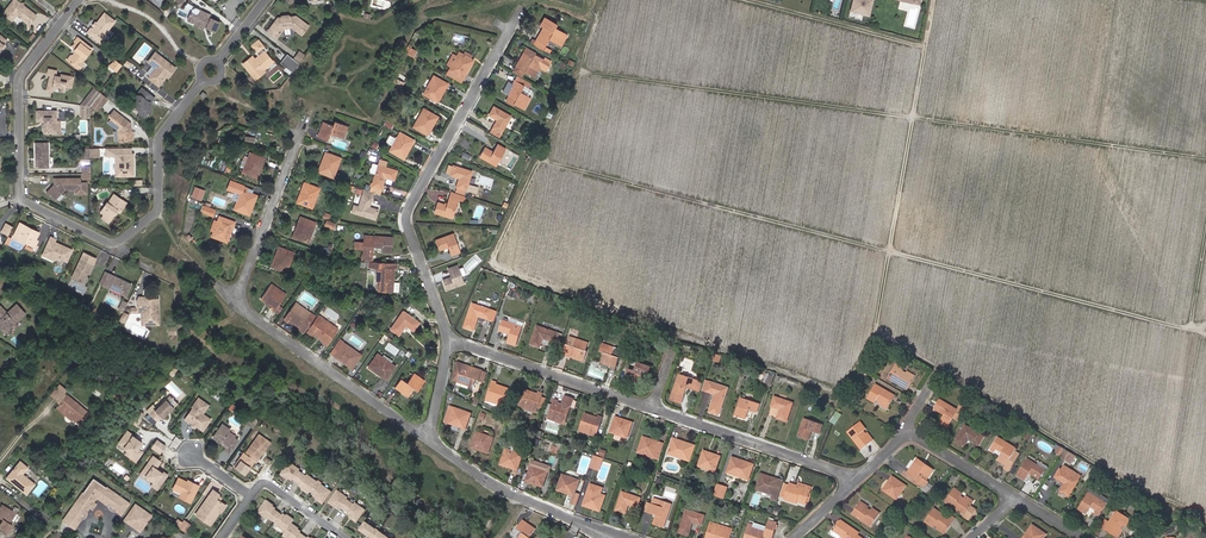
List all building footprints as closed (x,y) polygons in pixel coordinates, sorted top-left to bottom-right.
[(23,20),(29,25),(30,25),(34,20),(28,16),(30,12),(24,7),(21,4),(15,0),(3,14),(12,21),(17,15),(23,15),(26,17),(23,20)] [(849,10),(867,15),(871,0),(852,0),(849,10)] [(219,22),(209,17),(210,15),(196,8),(193,9),(188,20),(189,21),(192,22),(194,22),(195,23),(196,26),(202,29),(204,28),(205,24),(207,25),(207,28),(215,32),(219,22)] [(30,12),(28,16),(34,20),(37,17),(30,12)] [(97,27),(95,27),(92,30),(91,29),(88,33),(101,43),(106,36),(105,35),(115,22),(105,14),(97,25),(98,26),(97,27)] [(278,38),(282,32),(281,32),(284,28),(285,29),(291,28),(292,26),(303,35),(309,26),(298,17),(291,18),(290,16),(283,17),(282,18),(279,18),(278,19),(279,19),(277,22),(276,21),(269,31),(278,38)] [(562,46),(568,35),(555,28),(557,25),(544,18),(540,26),(544,27),(536,40),(542,43),(539,48),(543,50),(549,39),(562,46)] [(78,68),(82,63),(93,49),(78,38),(75,42),(76,43),(73,47),(77,50),(78,51),(76,54),(76,53),(73,57),(70,61),(78,68)] [(536,40),(535,39),(532,44),(539,48),(542,43),(536,40)] [(254,78),(264,70),(263,69),(268,65),(268,66),(273,62),(265,52),(266,50),(259,40),(256,42),(253,44),(254,45),(252,46),(257,52),(255,53),(258,56),(255,59),(253,61),(251,58),(243,64),(248,70),(247,71),(250,73),(254,78)] [(408,47),(405,53),(412,56),(415,51),(408,47)] [(527,48),(516,67),(525,72),(535,78),(539,71),(545,60),(535,54),(536,53),(527,48)] [(153,64),(152,65),(155,68),(148,78),(157,85),(160,84),(164,79),(163,78),(165,75),(166,77),(168,78),(175,68),(155,52),(149,60),(153,64)] [(448,71),(463,79),(473,60),(459,52),(457,56),(453,54),(447,65),(451,67),(448,71)] [(290,70),(296,62),(287,55),(284,58),(290,63),(286,67),(290,70)] [(284,58),(281,63),(286,67),(290,63),(284,58)] [(545,60),(539,71),(541,72),(547,61),(545,60)] [(112,69),(117,73),(122,66),(118,62),(112,69)] [(525,72),(516,67),(513,72),(522,77),(525,72)] [(48,88),(53,89),(54,87),(59,88),(60,91),(62,90),(64,91),(65,86),(71,87),(73,77),(60,75),(60,77),(56,76),(57,71),(49,70),(48,75),(51,75),(51,79),(50,79),(48,88)] [(264,70),(254,78),(256,79),(265,72),(264,70)] [(446,75),(461,83),(463,79),(448,71),(446,75)] [(434,81),(429,91),(426,89),(423,94),(437,102),(447,84),(433,76),(431,80),(434,81)] [(518,76),(515,80),(524,86),(528,88),(530,84),(518,76)] [(397,79),(394,85),(400,89),(403,83),(397,79)] [(524,86),(515,80),(507,94),(510,96),(507,101),(514,105),(515,103),(524,109),(531,98),(520,92),(524,86)] [(94,103),(101,93),(95,89),(86,102),(91,106),(94,103)] [(150,102),(152,102),(155,99),(143,89),(137,96),(136,107),(140,111),(140,116),(147,117),(147,114),(152,114),(152,107),(150,105),(150,102)] [(108,99),(101,93),(94,103),(101,109),(108,99)] [(90,117),(90,107),(83,106),(81,106),(81,117),(90,117)] [(493,128),(502,133),(511,116),(494,106),(489,115),(497,120),(493,128)] [(416,122),(414,127),(428,135),(438,117),(424,109),(421,113),(419,113),(415,121),(416,122)] [(57,134),(57,122),(57,111),(37,112),(37,122),(45,122),(45,134),(57,134)] [(133,139),(132,132),(131,130),(130,130),(130,127),(131,127),(130,123),(115,111),(110,117),(113,118),(109,123),(119,131),(120,142),(133,140),(133,139)] [(318,137),(327,140),(330,133),(343,138),(348,126),(335,122),(334,126),(323,122),(318,137)] [(490,133),(499,138),(502,133),(493,128),(490,133)] [(399,139),(395,147),(392,146),(389,151),(403,158),(414,140),(399,132),(396,138),(399,139)] [(37,168),(49,168),(49,144),(36,144),(36,158),(37,158),(37,162),(36,162),(37,168)] [(486,148),(480,157),(496,165),(505,148),(498,144),(494,152),(486,148)] [(100,148),(91,148),(91,157),(100,157),(100,148)] [(335,172),(333,171),(336,161),(339,162),(341,158),(325,152),(318,171),(333,177),(335,172)] [(251,159),(247,169),(245,168),(243,172),(258,178),(265,159),(250,153),(248,158),(251,159)] [(132,166),(133,166),(133,154),(116,154),(116,169),(118,171),(118,176),(133,175),(133,170),(132,170),(132,166)] [(371,186),(381,189),(385,177),(393,180),(396,170),(385,167),(387,161),(380,159),(371,186)] [(454,165),(450,175),(459,178),(456,187),(476,193),(478,187),(468,184),(472,171),(454,165)] [(227,175),(214,170),(212,175),(225,179),(227,175)] [(56,187),(53,188),(48,194),(52,198),(55,196),(58,199),(65,190),(77,190),(77,195),(88,194),(87,183),(81,183),(81,179),(77,179),(54,180),(55,184),(55,185),(56,187)] [(239,206),(236,205),(234,210),(250,215),(257,195),(251,193),(252,188),(230,180),(226,190),(235,193),(243,196),(239,206)] [(314,203),(311,202),(315,192),(318,193),(320,188),(304,182),(297,202),(312,208),(314,203)] [(195,189),(192,197),(201,200),(204,192),(195,189)] [(452,192),(448,205),(438,202),(435,213),(452,218),(458,200),(463,201),(465,197),(452,192)] [(243,196),(235,193),(232,203),(236,205),(239,206),(243,196)] [(373,198),(362,194),(358,206),(354,204),(351,212),(376,220),(379,210),(370,207),(373,198)] [(105,215),(111,220),(118,211),(121,213),(127,204),(115,195),(108,204),(101,213),(105,215)] [(213,217),(216,210),(205,206),(202,213),(213,217)] [(214,232),(212,237),(227,243),(235,222),(220,216),(217,222),(214,221),(210,231),(214,232)] [(310,237),(308,236),(311,226),(314,227),(316,222),(301,217),(293,236),(308,242),(310,237)] [(327,220),(325,225),(336,229),(336,223),(327,220)] [(2,233),(8,236),(13,227),(7,224),(2,233)] [(29,230),(30,228),(21,224),(14,237),(28,243),(35,247),(38,241),(36,240),(38,235),(29,230)] [(452,255),(460,252),(453,233),(436,239),(440,250),(449,247),(452,255)] [(365,241),(364,249),(364,255),(362,255),(362,260),(369,261),(372,261),(373,247),(382,247),(382,252),(390,253),(391,237),(383,236),(365,235),(365,241)] [(56,239),(51,237),(44,251),(45,252),(42,257),(53,262),(53,260),(56,259),(60,258),(67,262),(73,250),(63,246),(61,246),(59,245),(58,244),(55,242),(56,239)] [(26,248),(33,251),(35,247),(28,243),(26,248)] [(288,267),(286,266),(289,256),(292,257),(294,252),(279,247),(272,266),(286,272),(288,267)] [(83,283),(87,275),(86,274),(87,272),(88,273),(89,273),(96,259),(84,253),(73,278),(83,283)] [(374,261),(373,268),(377,269),(377,281),(379,281),(379,290),(399,291),(399,282),(393,282),(394,269),(396,269),(396,263),(374,261)] [(443,280),(447,289),(463,283),(457,265),(448,269),(451,277),(443,280)] [(106,271),(100,282),(105,284),(110,273),(106,271)] [(114,289),(122,293),(127,295),(132,284),(110,273),(105,284),(114,289)] [(274,310),(278,304),(286,294),(272,284),(262,299),(272,306),(270,308),(274,310)] [(122,293),(114,289),(111,293),(120,297),(122,293)] [(517,292),(511,290),(508,297),(514,299),(517,292)] [(148,321),(148,324),(158,324),(158,299),(153,299),(147,299),(147,296),(139,296),(137,301),(137,312),(142,312),(142,317),(145,321),(148,321)] [(123,313),(128,304),(124,302),(119,311),(123,313)] [(0,319),(0,325),(6,332),(26,313),(17,303),(8,311),(3,316),(0,319)] [(296,303),(294,305),(313,318),(315,316),(296,303)] [(274,310),(278,314),(282,307),(278,304),(274,310)] [(490,320),(493,311),(472,304),(465,326),(474,329),(478,317),(490,320)] [(313,318),(294,305),(284,319),(287,322),(289,320),(300,328),(299,330),(303,333),(313,318)] [(368,306),(364,312),(368,315),(372,309),(368,306)] [(0,313),(3,316),(8,311),(5,308),(0,313)] [(403,311),(390,329),(399,335),(406,325),(413,330),(419,322),(403,311)] [(495,322),(498,312),(493,311),(490,320),(495,322)] [(119,322),(125,325),(129,316),(123,313),(119,322)] [(319,316),(317,318),(336,331),(337,329),(319,316)] [(336,331),(317,318),(307,332),(311,335),(312,333),(324,341),(323,343),(326,345),(336,331)] [(522,327),(502,320),(499,331),(510,335),(508,343),(516,345),(522,327)] [(624,326),(634,330),(636,326),(623,321),(622,323),(625,324),(624,326)] [(554,342),(557,333),(536,326),(530,344),(540,347),(543,338),(554,342)] [(563,354),(583,361),(586,351),(585,351),(588,343),(569,336),(563,354)] [(341,338),(335,346),(339,349),(334,356),(351,368),(361,355),(356,352),(355,353),(346,347),(347,345),(342,341),(343,340),(341,338)] [(612,366),(612,367),(616,368),(621,352),(621,350),(615,348),(615,349),(602,344),(600,351),(604,353),(601,362),(612,366)] [(335,346),(330,353),(334,356),(339,349),(335,346)] [(368,367),(386,380),(395,366),(391,363),(392,361),(383,355),(382,357),(377,354),(368,367)] [(457,381),(473,386),(475,379),(479,380),(482,371),(457,362),(453,381),(457,382),(457,381)] [(637,363),(635,371),(628,369),(625,378),(639,383),(643,373),(647,375),(650,367),(637,363)] [(914,378),(906,373),(903,371),(904,369),(897,365),(889,378),(907,389),(914,378)] [(414,387),(417,390),(424,380),(415,374),(408,383),(402,379),(396,387),(407,396),(414,387)] [(768,377),(766,382),(772,384),(775,376),(769,374),(768,377)] [(670,399),(681,402),(686,386),(694,389),(697,381),(678,375),(670,399)] [(503,404),(508,388),(496,384),(497,382),(493,380),(486,400),(490,402),(489,406),(498,409),(499,405),(502,406),(503,404)] [(697,381),(694,389),(700,391),(703,383),(697,381)] [(709,382),(706,391),(715,394),(709,412),(719,415),(727,387),(709,382)] [(59,399),(65,392),(67,390),(60,383),(50,394),(57,400),(59,399)] [(116,392),(122,397),(129,389),(123,384),(116,392)] [(880,403),(888,407),(895,395),(876,385),(868,399),(875,403),(876,400),(880,403)] [(508,388),(503,404),(508,406),(513,390),(508,388)] [(538,408),(542,396),(543,394),(539,392),(539,394),(526,390),(520,407),(536,413),(538,408)] [(59,405),(75,418),(80,423),(89,413),(65,392),(59,399),(62,402),(60,404),(59,405)] [(152,409),(147,414),(155,422),(159,417),(161,418),(176,404),(168,396),(153,410),(152,409)] [(542,396),(538,408),(542,409),(546,398),(542,396)] [(549,416),(548,419),(564,424),(573,399),(564,396),(562,404),(558,403),(559,400),(555,399),(553,405),(549,416)] [(778,418),(787,422),(793,403),(775,397),(772,406),(780,409),(778,418)] [(193,407),(184,420),(189,423),(190,421),(202,430),(209,420),(202,414),(205,410),(199,405),(202,401),(198,398),(191,406),(193,407)] [(757,412),(759,405),(740,398),(735,415),(745,419),(748,410),(757,412)] [(957,410),(940,400),(935,409),(945,415),(940,422),(948,427),(953,417),(959,421),(966,409),(960,405),(957,410)] [(199,405),(205,410),(208,406),(202,401),(199,405)] [(547,403),(544,414),(549,416),(553,405),(547,403)] [(72,421),(75,418),(59,405),(57,408),(72,421)] [(465,412),(464,415),(458,412),(459,409),(450,406),(445,422),(465,429),(471,413),(465,412)] [(837,411),(833,416),(838,420),(842,415),(837,411)] [(585,413),(580,431),(596,436),(602,416),(598,415),(598,417),(585,413)] [(129,420),(134,424),(138,419),(133,415),(129,420)] [(256,420),(249,415),(243,422),(251,428),(256,420)] [(632,422),(615,417),(610,432),(615,434),(613,439),(620,441),(621,436),(627,438),(632,422)] [(808,439),(811,431),(820,433),(822,425),(804,419),(799,436),(808,439)] [(548,423),(546,429),(557,433),(559,428),(548,423)] [(871,441),(866,434),(864,431),(866,429),(860,423),(848,432),(861,449),(871,441)] [(222,444),(226,447),(223,451),(228,453),(237,440),(233,438),(234,436),(228,431),(229,430),(221,424),(214,434),(221,440),(222,444)] [(979,446),(984,437),(965,426),(955,442),(964,447),(969,439),(979,446)] [(132,454),(129,458),(134,461),(140,452),(136,449),(140,442),(134,438),(133,439),(130,437),(132,435),(126,431),(117,443),(123,447),(123,448),(127,450),(132,454)] [(471,448),(488,453),(493,438),(476,432),(471,448)] [(226,447),(222,444),(221,440),(214,434),(212,438),(226,447)] [(263,450),(264,449),(269,442),(261,437),(258,441),(255,439),(244,454),(254,461),(255,462),(262,453),(261,451),(263,450)] [(651,454),(650,457),(658,459),(663,444),(643,437),(638,453),(644,454),(645,452),(651,454)] [(681,455),(680,458),(690,461),(695,445),(673,438),(668,454),(674,456),(675,453),(681,455)] [(996,449),(1003,453),(998,461),(1006,465),(1004,468),(1009,471),(1019,454),(1014,451),(1016,448),(998,438),(991,450),(994,452),(996,449)] [(155,439),(150,447),(158,452),(164,445),(155,439)] [(559,448),(552,445),(550,451),(558,453),(559,448)] [(1059,446),(1056,453),(1060,456),(1064,449),(1059,446)] [(506,449),(501,465),(517,470),(522,455),(518,453),(519,449),(512,447),(511,451),(506,449)] [(607,451),(601,449),(598,456),(604,458),(607,451)] [(1066,449),(1060,458),(1069,463),(1074,455),(1066,449)] [(710,467),(709,470),(715,472),(720,456),(703,450),(698,466),(703,468),(704,465),(710,467)] [(254,461),(244,454),(243,453),(234,467),(245,474),(247,470),(247,469),(248,467),(250,467),(254,461)] [(603,458),(595,455),(591,468),(595,468),(598,460),(602,461),(603,458)] [(160,474),(156,471),(154,469),(159,463),(156,460),(157,459),(152,456),(142,469),(146,472),(144,475),(152,481),(149,485),(156,489),(166,475),(162,472),(160,474)] [(740,474),(739,477),(749,480),(754,465),(732,457),(727,473),(733,475),(734,472),(740,474)] [(1039,479),(1045,470),(1028,459),(1017,476),(1024,480),(1029,472),(1039,479)] [(26,494),(35,483),(23,473),(28,467),(20,460),(6,477),(26,494)] [(928,492),(934,486),(921,477),(924,474),(928,477),(933,470),(917,460),(908,472),(916,478),(915,480),(924,485),(922,488),(928,492)] [(531,466),(526,482),(542,487),(548,471),(544,470),(545,466),(544,464),(538,462),(536,463),(535,467),(531,466)] [(297,483),(303,474),(299,472),(300,470),(290,463),(282,475),(286,478),(287,477),(290,479),(293,481),(294,480),(297,483)] [(1061,470),(1060,469),(1055,478),(1065,483),(1060,492),(1069,497),(1079,480),(1081,477),(1075,473),(1076,472),(1064,465),(1061,470)] [(303,474),(297,483),(300,485),(300,486),(302,488),(306,490),(305,492),(310,495),(311,493),(312,492),(317,484),(318,483),(308,475),(307,477),(303,474)] [(769,490),(768,493),(773,495),(778,479),(762,474),(757,490),(762,492),(763,488),(769,490)] [(573,482),(566,479),(567,476),(562,475),(557,490),(573,495),(571,502),(577,504),(580,494),(575,492),(579,480),(574,479),(573,482)] [(893,477),(883,491),(897,500),(906,486),(893,477)] [(74,522),(76,524),(80,518),(81,519),(83,519),(84,517),(85,515),(86,511),(85,510),(88,506),(92,502),(93,500),(90,498),(92,495),(94,496),(95,495),(98,497),(97,498),(106,505),(107,507),(108,509),(110,510),(114,511),(114,510),(119,514),(127,503),(92,478),(62,520),(71,526),(73,524),(74,522)] [(189,482),(189,484),(186,482),(176,478),(171,490),(179,494),(182,495),(180,498),(189,502),(196,485),(189,482)] [(806,501),(809,494),(811,488),(803,486),(802,487),(790,483),(790,485),(785,483),(781,496),(785,498),(785,500),(796,504),(797,501),(805,504),(806,501)] [(317,484),(312,492),(311,493),(315,495),(314,496),(318,498),(320,500),(319,501),(323,504),(325,501),(332,492),(322,485),(320,487),(317,484)] [(717,497),(725,499),(729,488),(718,484),(715,496),(717,497)] [(590,485),(583,506),(599,511),(605,496),(600,495),(602,489),(590,485)] [(211,512),(218,511),(220,512),(225,505),(215,498),(218,493),(212,489),(195,514),(205,521),(211,512)] [(971,503),(964,498),(960,496),(962,494),(955,489),(946,502),(963,514),(963,515),(969,519),(973,513),(967,509),(970,505),(971,503)] [(335,504),(338,507),(339,507),(346,496),(339,491),(330,503),(334,506),(335,504)] [(1129,491),(1124,499),(1129,501),(1133,494),(1129,491)] [(637,508),(641,498),(622,492),(616,510),(625,514),(629,505),(637,508)] [(1094,512),(1099,515),(1106,503),(1089,493),(1079,509),(1086,514),(1090,506),(1095,509),(1094,512)] [(345,510),(351,502),(347,499),(349,498),(346,496),(339,507),(341,509),(342,508),(345,510)] [(653,498),(651,504),(659,507),(661,501),(653,498)] [(659,507),(651,504),(651,505),(648,512),(656,515),(654,523),(664,527),(671,505),(661,501),(659,507)] [(275,508),(271,506),(272,505),(268,502),(259,514),(270,521),(271,520),(275,522),(281,514),(277,512),(277,510),(275,508)] [(354,518),(353,519),(358,522),(366,510),(356,503),(355,505),(351,502),(345,510),(349,512),(348,513),(351,515),(354,518)] [(643,510),(648,512),(651,505),(645,503),(643,510)] [(867,508),(860,504),(853,514),(870,526),(879,513),(872,508),(871,509),(868,507),(867,508)] [(7,532),(12,525),(9,523),(18,508),(15,506),(12,511),(3,505),(0,509),(0,518),(3,519),(0,524),(0,528),(7,532)] [(135,508),(133,506),(125,517),(127,520),(126,522),(135,529),(137,526),(140,528),(148,518),(145,515),(146,513),(136,506),(135,508)] [(938,527),(945,532),(953,521),(947,518),(935,509),(926,523),(932,527),(934,524),(938,527)] [(688,536),(692,523),(701,525),(704,516),(686,510),(679,533),(688,536)] [(211,512),(205,521),(209,524),(218,511),(211,512)] [(1116,536),(1120,529),(1123,525),(1126,526),(1130,520),(1116,511),(1110,521),(1105,529),(1116,536)] [(291,519),(287,517),(284,515),(283,516),(281,514),(275,522),(278,525),(277,526),(287,533),(293,524),(296,521),(292,518),(291,519)] [(1101,526),(1105,529),(1110,521),(1106,518),(1101,526)] [(189,525),(183,520),(181,522),(178,527),(184,532),(189,525)] [(530,537),(535,529),(522,520),(517,528),(523,532),(519,537),(531,537),(530,537)] [(745,537),(763,537),(768,537),(772,537),(777,523),(768,520),(766,529),(749,524),(745,537)] [(841,536),(843,537),(861,537),(857,535),(859,532),(841,521),(834,532),(841,536)] [(381,532),(367,523),(362,530),(367,534),(367,533),(370,534),(369,535),(373,537),(377,537),(381,532)] [(711,523),(710,525),(731,532),(732,529),(711,523)] [(296,528),(297,526),(293,524),(287,533),(285,536),(288,537),(305,537),(306,536),(302,533),(303,532),(300,530),(296,528)] [(731,532),(710,525),(706,537),(709,537),(729,537),(731,532)] [(1041,535),(1044,537),(1046,534),(1032,525),(1023,537),(1039,537),(1041,535)]
